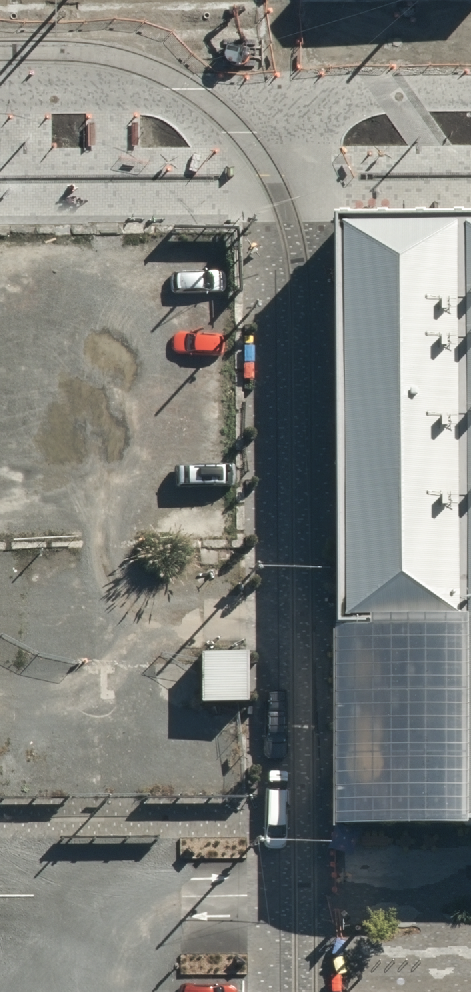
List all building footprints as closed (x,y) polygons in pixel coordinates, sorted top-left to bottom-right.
[(346,220),(345,625),(470,625),(470,220),(346,220)] [(345,625),(341,836),(470,837),(470,625),(345,625)]
